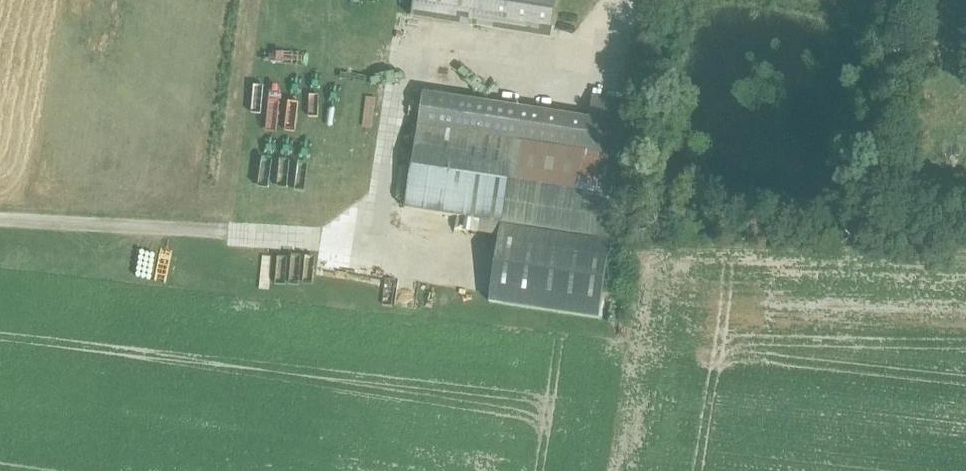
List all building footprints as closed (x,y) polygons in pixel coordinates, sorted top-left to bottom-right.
[(413,8),(553,30),(558,0),(414,0),(413,8)] [(621,99),(622,88),(593,84),(591,95),(621,99)] [(613,227),(632,101),(592,95),(589,119),(424,93),(412,167),(405,209),(502,224),(490,303),(599,320),(613,227)]
